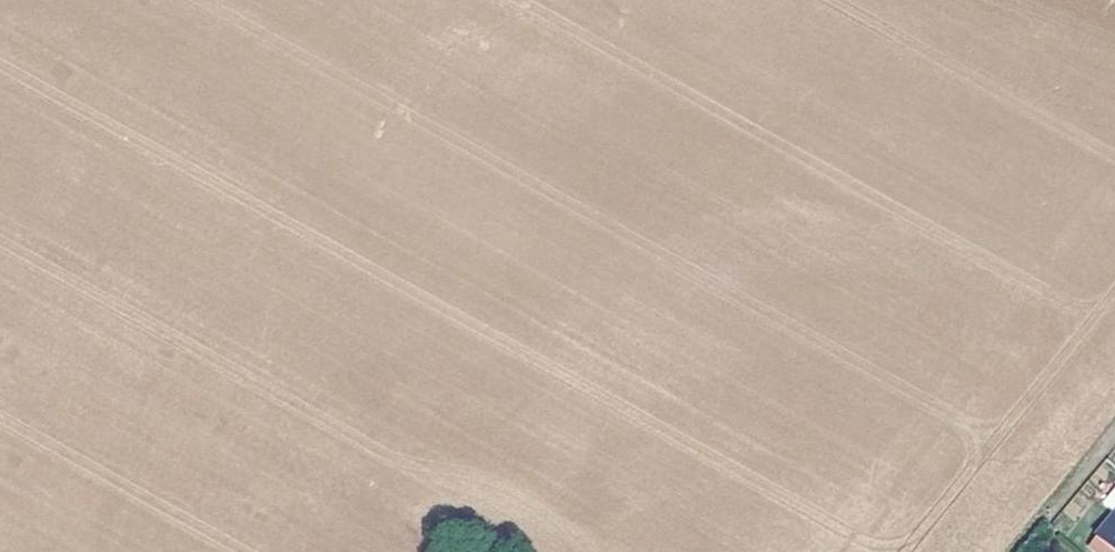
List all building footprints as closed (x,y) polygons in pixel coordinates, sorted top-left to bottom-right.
[(1094,532),(1114,550),(1114,506),(1094,532)]
